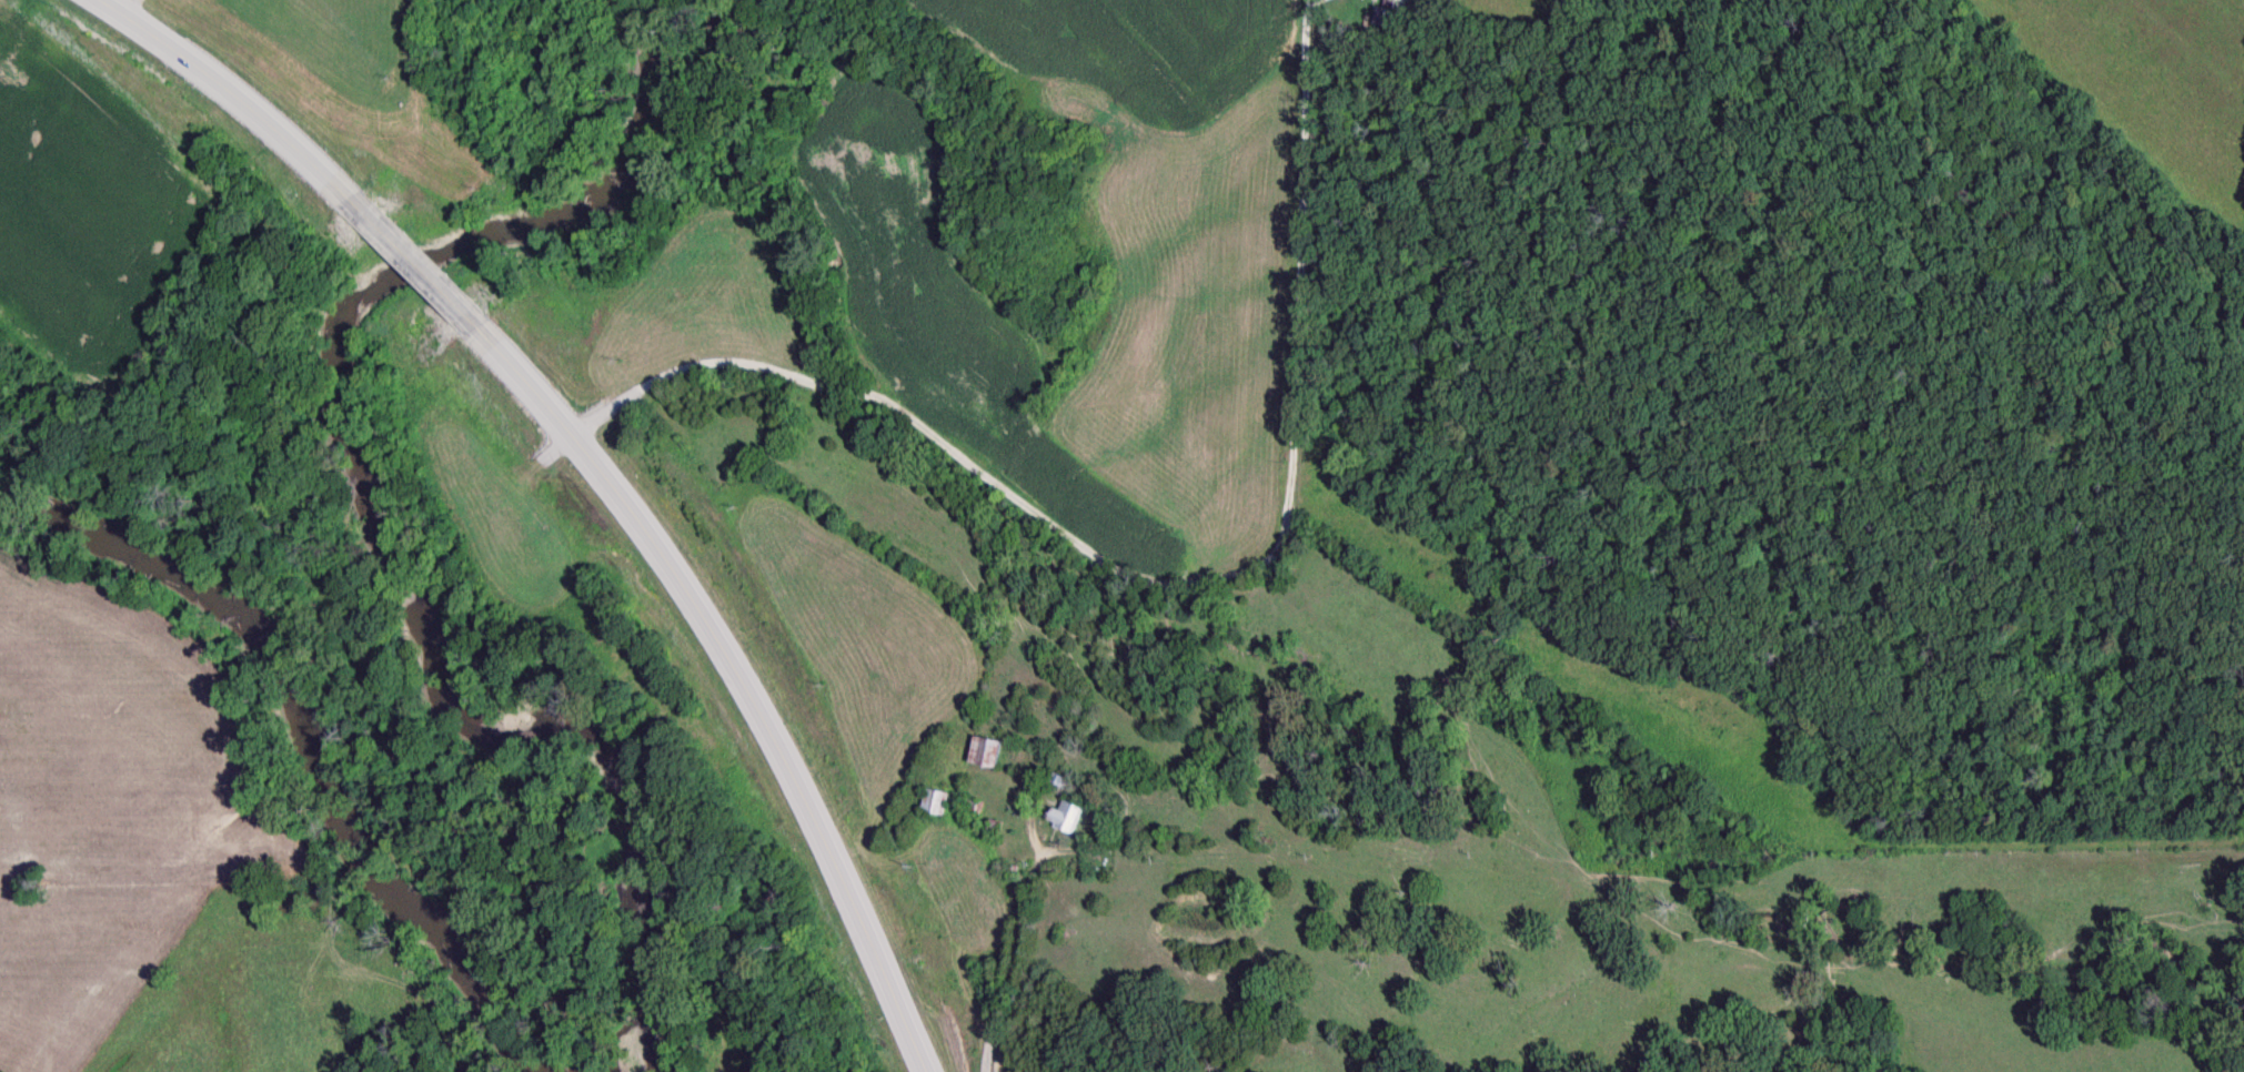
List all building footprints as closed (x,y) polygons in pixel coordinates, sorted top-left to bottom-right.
[(1000,743),(974,738),(969,766),(996,770),(1000,743)] [(943,818),(947,795),(924,791),(920,814),(943,818)] [(1057,812),(1052,810),(1046,825),(1071,835),(1081,809),(1061,802),(1057,812)]
